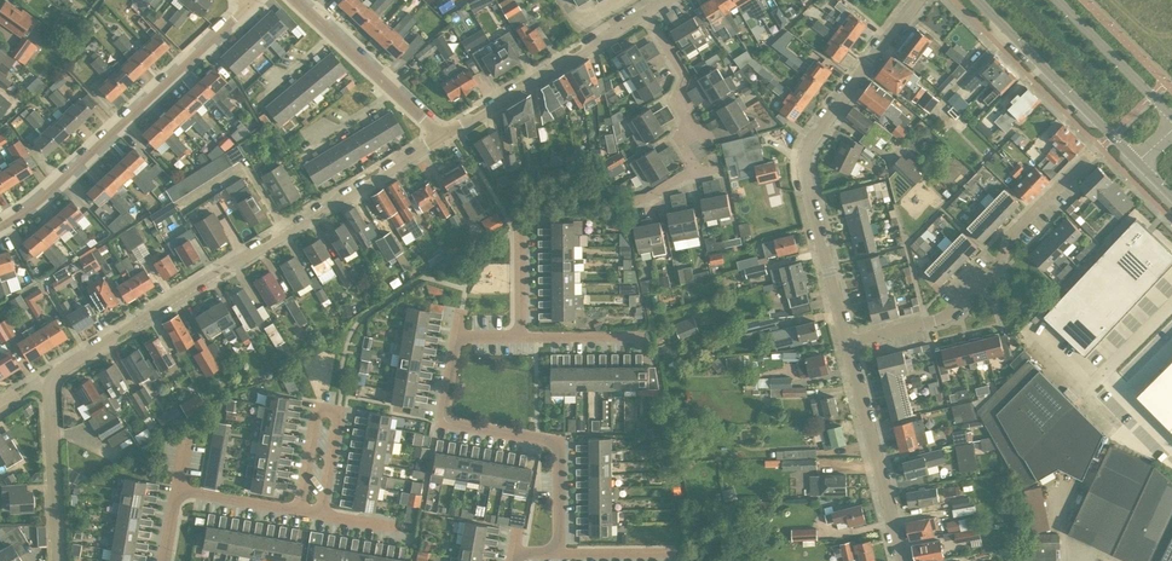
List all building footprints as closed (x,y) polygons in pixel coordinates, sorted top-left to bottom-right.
[(21,36),(23,32),(26,35),(37,20),(23,10),(21,11),(6,0),(0,9),(0,21),(21,36)] [(168,19),(170,21),(168,23),(171,25),(169,27),(169,28),(173,24),(194,0),(184,0),(183,2),(168,19)] [(173,24),(178,28),(193,11),(195,9),(202,15),(213,3),(210,0),(194,0),(173,24)] [(338,3),(350,14),(361,2),(358,0),(341,0),(338,3)] [(350,14),(362,25),(374,11),(379,6),(385,0),(376,0),(369,7),(368,9),(361,2),(350,14)] [(379,6),(383,10),(393,0),(385,0),(379,6)] [(500,8),(507,18),(521,9),(515,0),(513,0),(501,7),(500,8)] [(701,6),(710,19),(710,20),(712,23),(716,30),(725,24),(729,31),(733,28),(733,27),(737,24),(733,18),(729,21),(716,0),(710,0),(701,6)] [(729,21),(733,18),(729,12),(731,11),(738,7),(734,0),(716,0),(729,21)] [(738,7),(745,2),(749,9),(751,8),(755,15),(760,13),(759,12),(763,9),(759,2),(755,5),(752,0),(734,0),(738,7)] [(844,27),(858,37),(867,24),(845,8),(847,6),(839,0),(835,6),(848,16),(847,18),(849,20),(844,27)] [(760,13),(755,15),(758,20),(767,15),(763,9),(759,12),(760,13)] [(271,11),(259,22),(274,39),(287,28),(290,31),(298,24),(290,16),(283,23),(271,11)] [(374,11),(362,25),(373,36),(384,24),(378,18),(379,16),(379,15),(374,11)] [(506,23),(498,11),(494,14),(502,26),(506,23)] [(384,24),(373,36),(385,46),(413,16),(408,12),(393,28),(391,30),(384,24)] [(784,15),(776,20),(781,27),(787,21),(784,15)] [(142,16),(137,21),(146,31),(151,26),(142,16)] [(413,16),(385,46),(397,57),(408,46),(401,39),(403,37),(402,37),(417,20),(413,16)] [(684,16),(680,18),(697,48),(708,42),(704,36),(709,33),(704,24),(700,26),(694,17),(687,21),(684,16)] [(697,48),(680,18),(675,21),(678,26),(671,31),(686,55),(697,48)] [(812,26),(817,31),(820,27),(821,28),(823,25),(824,24),(818,19),(812,26)] [(259,22),(246,34),(262,51),(274,39),(259,22)] [(525,22),(516,28),(517,29),(531,52),(544,44),(535,28),(532,30),(531,31),(525,22)] [(733,28),(729,31),(732,35),(740,30),(737,24),(733,27),(733,28)] [(820,27),(817,31),(824,36),(827,32),(829,30),(823,25),(821,28),(820,27)] [(836,33),(830,28),(829,30),(827,32),(833,36),(849,49),(858,37),(844,27),(840,33),(837,31),(836,33)] [(907,37),(907,39),(923,51),(927,46),(935,52),(941,44),(933,38),(932,40),(916,28),(912,33),(909,34),(907,37)] [(153,38),(146,44),(157,56),(169,45),(156,31),(151,36),(153,38)] [(501,45),(495,49),(506,68),(518,60),(510,47),(516,43),(509,31),(497,38),(501,45)] [(122,33),(118,37),(128,48),(132,44),(122,33)] [(441,33),(432,38),(444,58),(453,52),(441,33)] [(246,34),(234,45),(250,62),(262,51),(246,34)] [(23,35),(17,44),(31,54),(38,45),(23,35)] [(839,61),(849,49),(833,36),(830,40),(828,42),(831,44),(826,51),(839,61)] [(115,41),(113,42),(130,59),(123,66),(134,78),(146,67),(133,53),(128,48),(118,37),(115,41)] [(467,50),(472,46),(467,37),(461,41),(467,50)] [(771,44),(781,52),(787,45),(778,38),(771,44)] [(429,42),(415,55),(420,61),(437,48),(432,39),(432,40),(433,41),(430,43),(429,42)] [(644,44),(651,58),(662,53),(654,39),(644,44)] [(923,51),(907,39),(906,41),(904,41),(901,45),(901,47),(897,53),(905,59),(904,61),(919,73),(925,65),(917,59),(923,51)] [(137,49),(133,53),(146,67),(157,56),(146,44),(140,50),(138,48),(137,49)] [(616,55),(624,67),(647,53),(644,48),(639,51),(634,44),(616,55)] [(250,62),(234,45),(222,57),(238,74),(250,62)] [(263,72),(281,57),(271,45),(256,58),(262,64),(258,67),(263,72)] [(506,68),(495,49),(488,53),(484,46),(472,53),(479,66),(485,62),(494,75),(499,72),(500,74),(506,70),(505,68),(506,68)] [(951,46),(946,52),(959,63),(964,57),(951,46)] [(1,75),(0,76),(0,84),(6,89),(11,82),(5,77),(6,76),(7,72),(7,70),(16,59),(1,47),(0,47),(0,74),(1,75)] [(332,52),(319,63),(333,81),(346,70),(332,52)] [(788,58),(785,61),(790,65),(793,61),(794,62),(799,57),(793,52),(791,54),(788,58)] [(624,67),(631,79),(649,68),(644,60),(649,56),(647,53),(624,67)] [(99,55),(95,58),(105,69),(110,75),(123,88),(134,78),(123,66),(122,66),(117,60),(111,66),(110,65),(109,65),(99,55)] [(892,56),(885,66),(921,96),(925,91),(915,82),(914,83),(908,79),(913,73),(892,56)] [(985,78),(991,83),(1007,67),(995,56),(991,61),(979,72),(965,86),(971,92),(985,78)] [(793,61),(790,65),(803,75),(802,77),(805,79),(800,85),(813,96),(822,84),(800,67),(805,61),(804,61),(799,57),(794,62),(793,61)] [(95,59),(90,63),(100,74),(101,73),(105,69),(95,58),(95,59)] [(471,58),(465,61),(468,67),(474,63),(471,58)] [(693,66),(698,73),(708,66),(704,59),(693,66)] [(588,60),(577,66),(584,78),(585,78),(596,98),(600,96),(600,94),(597,82),(588,60)] [(805,61),(800,67),(822,84),(832,71),(819,60),(813,68),(811,66),(805,61)] [(252,80),(262,72),(253,62),(243,70),(252,80)] [(703,86),(698,89),(701,93),(702,95),(725,81),(724,79),(717,67),(718,63),(717,62),(709,67),(698,73),(701,77),(699,79),(701,83),(703,86)] [(319,63),(306,74),(320,92),(333,81),(319,63)] [(454,63),(448,66),(465,94),(470,91),(469,90),(477,85),(467,68),(460,73),(454,63)] [(938,88),(944,94),(958,79),(957,79),(966,69),(960,64),(951,73),(938,88)] [(465,94),(448,66),(443,70),(449,79),(442,84),(452,100),(459,95),(460,97),(465,94)] [(584,78),(577,66),(565,73),(577,93),(586,89),(592,100),(596,98),(585,78),(584,78)] [(921,96),(885,66),(876,78),(897,94),(902,87),(908,92),(906,95),(916,103),(921,96)] [(214,67),(202,79),(229,109),(234,105),(226,96),(228,94),(221,87),(227,81),(214,67)] [(1007,67),(991,83),(995,87),(983,100),(988,105),(1000,93),(1002,94),(1017,78),(1007,67)] [(638,90),(661,76),(657,70),(652,73),(649,68),(631,79),(638,90)] [(306,74),(292,85),(307,103),(320,92),(306,74)] [(39,75),(29,85),(36,92),(46,83),(39,75)] [(106,81),(100,87),(111,99),(123,88),(110,75),(106,78),(105,80),(106,81)] [(563,75),(551,82),(565,101),(570,99),(576,110),(582,106),(563,75)] [(604,78),(606,91),(612,87),(609,75),(604,78)] [(725,81),(702,95),(703,97),(708,94),(710,97),(713,101),(715,100),(718,104),(731,96),(734,94),(737,85),(730,75),(724,79),(725,81)] [(638,90),(632,93),(638,104),(644,100),(653,95),(661,90),(662,89),(657,82),(662,79),(661,76),(638,90)] [(767,85),(772,89),(775,86),(776,86),(779,82),(773,78),(767,85)] [(202,79),(190,90),(201,102),(207,96),(214,103),(215,103),(225,113),(229,109),(202,79)] [(873,81),(865,92),(908,124),(911,119),(901,111),(902,111),(891,102),(894,98),(873,81)] [(565,101),(551,82),(537,90),(537,94),(542,124),(553,117),(549,110),(553,108),(558,116),(566,112),(561,104),(565,101)] [(775,86),(772,89),(785,99),(784,101),(786,103),(781,110),(794,121),(804,108),(782,91),(786,85),(785,86),(779,82),(776,86),(775,86)] [(292,85),(279,96),(294,113),(307,103),(292,85)] [(795,92),(786,85),(782,91),(804,108),(813,96),(800,85),(795,92)] [(57,87),(53,91),(64,102),(68,107),(81,121),(93,110),(92,108),(82,98),(82,97),(75,104),(73,102),(73,103),(68,98),(67,98),(58,88),(57,87)] [(995,121),(1001,127),(1034,94),(1026,87),(1007,106),(1009,109),(1003,115),(1002,113),(995,121)] [(190,90),(179,100),(206,130),(211,126),(194,108),(201,102),(190,90)] [(961,110),(970,101),(959,90),(950,99),(961,110)] [(49,95),(48,96),(59,107),(60,106),(64,102),(53,91),(49,95)] [(927,91),(923,97),(934,106),(939,100),(927,91)] [(908,124),(865,92),(858,101),(879,117),(883,112),(894,121),(893,122),(897,125),(891,132),(891,133),(893,135),(901,141),(908,132),(909,133),(913,128),(907,124),(908,124)] [(0,93),(0,117),(12,103),(6,99),(6,98),(0,93)] [(608,97),(612,104),(619,99),(615,93),(608,97)] [(1034,94),(1001,127),(1006,132),(1013,124),(1012,123),(1018,117),(1021,121),(1041,101),(1034,94)] [(531,95),(518,102),(520,122),(525,120),(528,138),(537,136),(531,95)] [(294,113),(279,96),(266,107),(281,124),(294,113)] [(720,124),(721,126),(744,112),(736,99),(734,100),(731,96),(718,104),(720,108),(718,110),(721,115),(722,117),(717,120),(720,124)] [(934,106),(923,97),(918,103),(929,112),(934,106)] [(179,100),(167,111),(185,130),(192,124),(202,135),(206,130),(179,100)] [(520,122),(518,102),(503,111),(508,143),(516,141),(514,126),(520,122)] [(65,113),(58,119),(70,132),(81,121),(68,107),(64,110),(63,111),(65,113)] [(845,118),(865,133),(866,134),(874,140),(878,134),(881,136),(888,141),(893,135),(891,133),(891,132),(875,120),(874,122),(854,107),(845,118)] [(631,134),(633,136),(662,118),(659,112),(654,115),(649,108),(631,119),(638,130),(631,134)] [(34,109),(30,112),(40,123),(45,128),(58,142),(70,132),(58,119),(52,125),(50,124),(48,126),(43,121),(44,120),(34,109)] [(229,109),(225,113),(229,118),(234,113),(229,109)] [(167,111),(155,122),(183,152),(188,147),(172,130),(178,123),(185,130),(167,111)] [(391,111),(377,120),(389,139),(403,130),(391,111)] [(30,113),(25,118),(35,129),(40,123),(30,112),(30,113)] [(744,112),(721,126),(722,128),(727,125),(732,133),(746,124),(750,130),(759,124),(755,118),(750,122),(744,112)] [(663,131),(660,126),(659,124),(664,121),(662,118),(633,136),(638,146),(636,147),(635,152),(636,154),(651,145),(648,140),(663,131)] [(377,120),(362,129),(374,148),(389,139),(377,120)] [(236,126),(237,127),(244,135),(248,133),(250,132),(240,121),(236,126)] [(183,152),(155,122),(143,134),(156,148),(164,140),(178,156),(183,152)] [(619,122),(612,126),(616,144),(623,140),(619,122)] [(1055,145),(1045,155),(1050,159),(1056,154),(1055,153),(1060,149),(1074,135),(1063,124),(1049,139),(1055,145)] [(538,140),(539,144),(545,142),(545,140),(549,140),(546,125),(538,127),(540,140),(538,140)] [(41,135),(35,141),(46,154),(58,142),(45,128),(40,133),(41,135)] [(362,129),(348,138),(360,157),(374,148),(362,129)] [(1020,143),(1026,136),(1019,130),(1013,136),(1020,143)] [(9,140),(5,132),(0,134),(0,145),(9,140)] [(228,134),(220,141),(227,149),(235,142),(228,134)] [(501,156),(488,135),(475,142),(488,164),(501,156)] [(1074,135),(1060,149),(1071,160),(1085,146),(1074,135)] [(348,138),(334,147),(346,166),(360,157),(348,138)] [(743,138),(721,143),(725,157),(736,154),(740,170),(741,176),(749,174),(758,172),(760,181),(779,177),(779,175),(780,174),(779,169),(777,168),(775,161),(765,164),(760,146),(746,150),(743,138)] [(19,139),(8,146),(16,159),(17,161),(9,165),(19,180),(32,171),(23,157),(27,154),(27,153),(28,152),(19,139)] [(839,152),(833,165),(850,174),(850,173),(856,161),(861,152),(863,147),(848,139),(846,144),(842,143),(838,151),(839,152)] [(218,144),(215,147),(222,155),(225,153),(226,152),(218,144)] [(667,158),(665,156),(663,152),(658,155),(657,153),(654,148),(653,148),(651,145),(636,154),(636,155),(638,158),(636,159),(629,163),(637,176),(667,158)] [(334,147),(320,155),(331,175),(346,166),(334,147)] [(875,154),(866,147),(861,152),(870,160),(875,154)] [(134,148),(122,159),(151,189),(155,185),(139,169),(140,168),(138,166),(145,160),(134,148)] [(226,152),(225,153),(233,165),(240,160),(238,157),(232,148),(226,152)] [(566,161),(566,157),(564,157),(564,152),(554,153),(554,156),(549,157),(551,166),(563,164),(563,161),(566,161)] [(592,163),(596,162),(601,162),(600,152),(591,153),(592,160),(592,163)] [(609,159),(604,162),(609,170),(614,167),(625,160),(620,152),(609,159)] [(222,155),(217,157),(225,169),(233,165),(225,153),(222,155)] [(514,153),(502,155),(505,171),(517,169),(514,153)] [(1056,154),(1050,159),(1054,164),(1060,158),(1056,154)] [(331,175),(320,155),(305,164),(317,184),(331,175)] [(900,183),(894,189),(897,191),(893,195),(894,197),(895,202),(907,191),(923,175),(902,155),(891,167),(903,179),(899,183),(900,183)] [(217,157),(210,162),(218,174),(225,169),(217,157)] [(667,158),(637,176),(641,183),(652,186),(669,175),(667,172),(668,171),(663,164),(668,161),(667,158)] [(122,159),(111,170),(122,182),(129,176),(145,193),(151,189),(122,159)] [(210,162),(203,166),(211,179),(218,174),(210,162)] [(461,163),(452,168),(470,199),(473,197),(465,182),(470,179),(461,163)] [(1019,163),(1015,168),(1020,173),(1024,168),(1019,163)] [(263,175),(281,206),(299,195),(281,164),(263,175)] [(5,188),(19,180),(9,165),(2,170),(1,168),(0,169),(0,180),(5,188)] [(203,166),(195,171),(203,183),(211,179),(203,166)] [(1079,185),(1086,193),(1106,174),(1098,166),(1079,185)] [(529,168),(531,178),(539,177),(536,167),(529,168)] [(1035,167),(1025,178),(1040,192),(1050,181),(1035,167)] [(470,199),(452,168),(439,176),(448,192),(454,188),(463,203),(470,199)] [(1020,173),(1015,168),(1010,172),(1016,177),(1020,173)] [(111,170),(99,181),(112,194),(117,190),(115,188),(122,182),(111,170)] [(195,171),(188,176),(196,188),(203,183),(195,171)] [(978,171),(973,177),(977,181),(982,175),(978,171)] [(1094,200),(1098,196),(1105,189),(1108,191),(1115,184),(1113,182),(1113,181),(1106,174),(1086,193),(1094,200)] [(509,184),(506,175),(496,178),(497,186),(509,184)] [(188,176),(181,180),(188,193),(196,188),(188,176)] [(977,181),(973,177),(967,183),(971,186),(977,181)] [(230,195),(239,190),(244,198),(238,202),(251,224),(266,215),(252,193),(247,185),(242,178),(226,188),(230,195)] [(1040,192),(1025,178),(1015,189),(1029,203),(1040,192)] [(181,180),(173,185),(181,197),(188,193),(181,180)] [(386,187),(407,221),(413,217),(406,205),(410,202),(418,214),(423,211),(415,199),(411,202),(398,180),(386,187)] [(876,191),(881,190),(887,188),(885,180),(874,183),(876,191)] [(99,181),(87,192),(99,204),(105,197),(107,199),(109,198),(112,194),(99,181)] [(412,193),(415,199),(423,211),(434,204),(443,218),(449,213),(435,189),(433,191),(428,183),(424,182),(420,185),(419,188),(412,193)] [(627,192),(621,183),(615,187),(620,196),(627,192)] [(1098,196),(1108,207),(1123,193),(1115,184),(1108,191),(1105,189),(1098,196)] [(181,197),(173,185),(166,190),(173,203),(181,197)] [(841,192),(847,216),(858,213),(857,210),(867,207),(872,206),(869,193),(867,186),(841,192)] [(389,215),(396,226),(403,223),(383,189),(372,196),(384,218),(389,215)] [(1004,189),(995,199),(1010,213),(1020,203),(1004,189)] [(718,190),(713,191),(719,217),(732,214),(728,194),(723,195),(719,195),(718,190)] [(706,198),(701,199),(706,220),(719,217),(713,191),(709,191),(710,197),(706,198)] [(962,192),(957,198),(961,202),(966,196),(962,192)] [(1123,193),(1108,207),(1119,218),(1134,203),(1123,193)] [(122,196),(117,200),(127,210),(132,206),(122,196)] [(961,202),(957,198),(952,203),(956,208),(961,202)] [(995,199),(986,208),(1001,222),(1010,213),(995,199)] [(1080,215),(1074,210),(1081,203),(1077,199),(1066,210),(1076,220),(1080,215)] [(72,200),(60,211),(86,242),(91,238),(76,221),(77,221),(76,219),(83,213),(72,200)] [(113,203),(112,204),(120,213),(122,215),(127,210),(117,200),(113,203)] [(172,201),(157,211),(162,220),(178,210),(172,201)] [(685,203),(681,204),(687,238),(700,236),(694,208),(686,209),(685,203)] [(687,238),(681,204),(675,205),(677,211),(668,213),(674,241),(687,238)] [(343,214),(364,248),(371,244),(361,227),(366,224),(355,207),(343,214)] [(871,224),(867,207),(857,210),(858,213),(847,216),(850,229),(871,224)] [(986,208),(977,217),(992,232),(1001,222),(986,208)] [(60,211),(47,221),(58,234),(65,228),(67,230),(68,228),(73,234),(72,235),(81,247),(86,242),(60,211)] [(503,223),(496,211),(481,221),(488,233),(503,223)] [(196,223),(212,249),(228,239),(217,222),(218,221),(213,212),(196,223)] [(453,225),(458,225),(462,223),(456,213),(449,217),(453,225)] [(1139,216),(1171,248),(1171,241),(1142,213),(1139,216)] [(413,217),(407,221),(406,221),(416,237),(423,233),(413,217)] [(938,217),(933,222),(938,227),(943,221),(938,217)] [(992,232),(977,217),(968,227),(983,241),(992,232)] [(1067,217),(1057,227),(1073,242),(1082,232),(1067,217)] [(654,255),(648,218),(642,219),(643,225),(634,227),(640,253),(652,250),(653,255),(654,255)] [(651,218),(648,218),(654,255),(667,253),(661,222),(652,223),(651,218)] [(1043,316),(1085,356),(1135,304),(1171,265),(1171,264),(1171,263),(1171,253),(1171,252),(1136,218),(1043,316)] [(551,228),(538,228),(538,234),(551,234),(579,234),(573,234),(573,227),(583,227),(583,219),(573,219),(573,221),(551,222),(551,228)] [(614,221),(614,230),(624,230),(624,219),(616,219),(616,221),(614,221)] [(744,235),(754,233),(751,220),(742,222),(744,235)] [(47,221),(36,231),(62,263),(67,259),(53,242),(53,241),(51,239),(58,234),(47,221)] [(403,223),(396,226),(395,227),(401,237),(410,231),(415,238),(416,237),(406,221),(403,223)] [(1081,225),(1087,230),(1091,226),(1085,221),(1081,225)] [(938,227),(933,222),(928,228),(932,232),(938,227)] [(134,224),(127,229),(146,261),(146,260),(144,256),(150,252),(143,241),(145,240),(134,224)] [(328,233),(342,256),(357,247),(343,224),(328,233)] [(480,235),(474,224),(466,229),(472,239),(480,235)] [(871,224),(850,229),(852,233),(854,242),(874,236),(872,228),(871,224)] [(176,247),(187,265),(199,257),(184,233),(176,237),(169,226),(160,232),(169,246),(173,243),(176,248),(176,247)] [(1091,226),(1087,230),(1092,236),(1096,232),(1091,226)] [(1057,227),(1048,236),(1063,251),(1073,242),(1057,227)] [(146,261),(127,229),(119,234),(129,250),(131,249),(140,264),(146,261)] [(62,263),(36,231),(23,242),(34,254),(41,248),(57,267),(62,263)] [(390,231),(384,234),(406,269),(411,266),(402,252),(403,251),(390,231)] [(963,232),(953,242),(968,256),(978,247),(963,232)] [(406,269),(384,234),(375,240),(388,261),(389,260),(391,264),(397,260),(404,271),(406,269)] [(538,240),(538,246),(551,246),(573,246),(579,246),(579,234),(551,234),(551,240),(538,240)] [(766,258),(797,250),(794,235),(763,243),(766,258)] [(857,254),(877,249),(874,238),(874,236),(854,242),(854,244),(857,254)] [(920,236),(915,241),(924,250),(929,245),(920,236)] [(1048,236),(1039,245),(1054,261),(1063,251),(1048,236)] [(735,238),(723,241),(724,248),(736,245),(735,238)] [(311,244),(304,248),(310,257),(314,264),(311,265),(317,274),(331,265),(332,264),(334,263),(332,260),(329,255),(319,239),(311,244)] [(724,248),(723,241),(717,242),(711,243),(713,250),(724,248)] [(924,250),(915,241),(911,246),(917,251),(922,257),(927,253),(924,250)] [(97,247),(91,251),(105,274),(111,271),(103,257),(110,253),(106,248),(111,245),(108,242),(98,248),(97,247)] [(953,242),(944,251),(959,266),(968,256),(953,242)] [(446,249),(450,256),(465,247),(462,244),(456,247),(455,246),(452,248),(451,246),(446,249)] [(1054,261),(1039,245),(1029,255),(1044,270),(1054,261)] [(1087,245),(1081,251),(1086,255),(1091,249),(1087,245)] [(551,252),(538,252),(538,258),(551,258),(583,258),(573,258),(573,246),(551,246),(551,252)] [(0,254),(0,278),(1,281),(6,295),(11,293),(6,279),(9,278),(7,271),(14,269),(15,269),(9,251),(0,254)] [(105,274),(91,251),(78,258),(87,273),(94,269),(95,271),(101,268),(105,275),(105,274)] [(944,251),(935,261),(950,275),(959,266),(944,251)] [(1086,255),(1081,251),(1076,256),(1080,260),(1086,255)] [(150,256),(163,278),(176,270),(167,255),(160,259),(157,252),(150,256)] [(722,252),(710,255),(711,264),(724,261),(722,252)] [(881,265),(879,255),(858,260),(861,270),(861,273),(882,268),(881,265)] [(127,256),(120,260),(125,267),(140,293),(153,284),(144,269),(138,273),(127,256)] [(286,273),(285,273),(296,291),(310,282),(295,256),(281,265),(286,273)] [(634,268),(635,258),(626,257),(625,267),(634,268)] [(765,263),(767,263),(766,257),(758,259),(760,265),(741,269),(743,279),(768,273),(765,263)] [(538,264),(538,271),(551,270),(573,270),(573,263),(583,263),(583,258),(551,258),(551,264),(538,264)] [(125,267),(120,260),(115,263),(126,281),(117,286),(126,301),(140,293),(125,267)] [(950,275),(935,261),(926,270),(941,285),(950,275)] [(763,285),(764,287),(804,278),(801,262),(771,269),(774,283),(763,285)] [(1068,264),(1062,269),(1067,273),(1072,268),(1068,264)] [(37,266),(30,269),(34,276),(40,273),(37,266)] [(344,267),(336,271),(346,287),(353,282),(344,267)] [(683,267),(674,269),(677,284),(686,282),(683,267)] [(347,271),(358,289),(364,285),(353,268),(347,271)] [(861,273),(865,286),(885,281),(882,268),(861,273)] [(626,280),(638,281),(638,270),(627,269),(626,280)] [(1067,273),(1062,269),(1057,275),(1061,279),(1067,273)] [(538,283),(551,283),(573,282),(573,270),(551,271),(551,277),(538,277),(538,283)] [(695,281),(701,280),(710,277),(708,270),(699,272),(693,274),(695,281)] [(51,282),(56,290),(74,279),(69,271),(51,282)] [(270,272),(255,281),(269,305),(272,310),(284,303),(294,318),(302,313),(291,295),(286,298),(284,295),(285,295),(270,272)] [(658,276),(660,288),(671,286),(669,274),(658,276)] [(86,287),(102,313),(118,302),(102,277),(86,287)] [(804,278),(764,287),(765,293),(772,291),(771,290),(786,286),(791,307),(810,302),(807,291),(808,291),(804,278)] [(654,290),(651,279),(641,281),(644,292),(654,290)] [(429,292),(441,296),(444,288),(425,281),(429,292)] [(889,297),(885,281),(865,286),(868,299),(878,296),(879,299),(889,297)] [(538,295),(551,295),(574,295),(573,282),(551,283),(551,288),(538,288),(538,295)] [(322,287),(315,292),(321,302),(328,298),(322,287)] [(39,288),(24,297),(35,316),(42,312),(35,300),(43,295),(39,288)] [(243,324),(246,330),(262,320),(243,288),(231,296),(236,303),(232,306),(243,324)] [(9,301),(17,314),(28,307),(20,294),(9,301)] [(538,301),(538,307),(551,307),(574,307),(583,307),(583,295),(574,295),(551,295),(551,300),(538,301)] [(900,316),(900,315),(898,306),(898,305),(895,295),(889,297),(879,299),(878,296),(868,299),(871,312),(874,322),(900,316)] [(917,296),(911,298),(913,306),(904,308),(905,314),(920,310),(920,308),(917,296)] [(88,302),(74,311),(66,299),(60,303),(77,331),(93,321),(90,315),(95,312),(88,302)] [(222,302),(210,309),(221,328),(220,329),(228,341),(237,336),(232,328),(236,325),(233,321),(222,302)] [(343,317),(352,315),(349,302),(340,304),(343,317)] [(642,306),(633,307),(634,318),(642,318),(642,306)] [(407,307),(405,319),(427,323),(428,316),(441,319),(442,313),(407,307)] [(574,307),(551,307),(551,313),(538,313),(538,319),(574,319),(574,307)] [(221,328),(210,309),(196,317),(208,336),(220,329),(221,328)] [(163,323),(179,351),(194,342),(178,315),(163,323)] [(700,331),(693,316),(674,324),(680,339),(700,331)] [(0,322),(0,324),(8,338),(15,334),(6,318),(0,322)] [(46,320),(41,324),(54,344),(58,342),(67,337),(56,319),(48,324),(46,320)] [(405,319),(403,331),(425,335),(426,328),(439,331),(440,325),(427,323),(405,319)] [(759,320),(743,324),(746,334),(771,328),(777,326),(776,319),(760,323),(759,320)] [(594,324),(596,329),(603,326),(601,321),(594,324)] [(778,330),(772,332),(776,348),(801,341),(811,339),(818,337),(819,337),(815,321),(797,326),(797,327),(788,329),(787,328),(778,330)] [(272,322),(264,327),(276,347),(285,342),(272,322)] [(0,324),(0,339),(2,342),(8,338),(0,324)] [(32,325),(27,328),(41,352),(45,349),(45,350),(54,345),(54,344),(41,324),(43,327),(36,331),(32,325)] [(246,330),(243,324),(235,328),(245,345),(252,341),(246,330)] [(41,352),(27,328),(22,332),(26,338),(17,343),(28,361),(37,355),(37,354),(41,352)] [(403,331),(401,343),(423,346),(424,341),(437,343),(438,337),(425,335),(403,331)] [(999,333),(984,335),(990,357),(998,354),(999,357),(1001,359),(1013,356),(1008,334),(1000,336),(999,333)] [(365,335),(364,345),(373,346),(374,336),(365,335)] [(984,337),(970,339),(976,360),(984,358),(986,364),(991,363),(990,357),(984,335),(984,337)] [(153,360),(160,371),(174,362),(159,337),(146,344),(155,359),(153,360)] [(956,342),(961,364),(969,362),(971,369),(977,367),(976,360),(970,339),(970,340),(956,342)] [(214,341),(207,345),(221,366),(227,362),(214,341)] [(937,360),(940,374),(941,374),(948,372),(947,367),(961,364),(956,342),(956,344),(942,346),(942,349),(944,358),(937,360)] [(401,343),(399,355),(421,358),(422,352),(435,354),(436,349),(423,346),(401,343)] [(204,361),(198,365),(205,376),(221,366),(207,345),(208,346),(207,347),(198,352),(204,361)] [(292,353),(289,348),(280,353),(283,358),(292,353)] [(6,374),(19,366),(9,349),(1,354),(0,352),(0,364),(6,374)] [(123,359),(136,382),(147,375),(150,380),(159,375),(149,358),(144,360),(138,350),(123,359)] [(893,375),(903,372),(909,371),(909,370),(906,360),(906,359),(904,350),(877,357),(880,367),(883,381),(894,378),(893,375)] [(552,390),(552,395),(564,395),(564,367),(558,367),(558,354),(552,354),(552,367),(551,367),(552,390)] [(564,367),(564,395),(576,395),(576,367),(570,367),(570,354),(564,354),(564,367)] [(576,367),(576,395),(576,389),(588,389),(588,367),(582,367),(582,354),(576,354),(576,367)] [(588,354),(588,367),(588,389),(600,389),(600,367),(595,367),(595,354),(588,354)] [(600,367),(600,389),(612,389),(612,367),(607,367),(607,354),(600,354),(600,367)] [(612,354),(612,367),(612,389),(624,389),(624,367),(619,367),(619,354),(612,354)] [(624,354),(624,367),(624,389),(636,389),(636,367),(631,367),(631,354),(624,354)] [(636,354),(636,367),(636,389),(659,389),(658,366),(643,367),(643,354),(636,354)] [(797,361),(801,378),(811,376),(811,377),(829,372),(824,354),(797,361)] [(399,355),(397,367),(419,370),(420,364),(433,366),(434,361),(421,358),(399,355)] [(748,355),(731,356),(728,357),(728,368),(740,368),(740,367),(749,366),(748,355)] [(726,366),(718,357),(711,364),(719,373),(726,366)] [(1023,488),(1059,467),(1082,479),(1104,433),(1077,406),(1031,359),(977,410),(1023,488)] [(1136,395),(1171,430),(1171,429),(1171,360),(1136,395)] [(114,364),(99,373),(112,395),(108,397),(115,409),(121,406),(113,395),(127,386),(114,364)] [(397,367),(395,378),(417,382),(418,376),(431,378),(432,372),(419,370),(397,367)] [(355,383),(364,385),(367,373),(358,371),(355,383)] [(894,378),(883,381),(886,393),(907,388),(903,372),(893,375),(894,378)] [(745,389),(745,394),(760,394),(760,389),(771,389),(771,396),(807,396),(807,386),(792,387),(792,377),(758,378),(755,381),(755,389),(745,389)] [(395,378),(393,390),(415,394),(416,388),(429,390),(430,384),(417,382),(395,378)] [(89,379),(75,388),(85,404),(86,403),(89,409),(88,409),(93,417),(99,427),(96,429),(102,439),(122,426),(116,416),(118,414),(108,398),(105,400),(101,394),(99,396),(98,394),(89,379)] [(295,382),(286,387),(289,394),(298,389),(295,382)] [(989,385),(982,387),(984,394),(990,392),(989,385)] [(144,386),(136,390),(145,405),(152,400),(153,400),(144,386)] [(984,394),(982,387),(976,388),(978,395),(984,394)] [(910,400),(907,388),(886,393),(889,405),(910,400)] [(145,405),(136,390),(128,395),(144,422),(152,417),(153,418),(145,405)] [(415,394),(393,390),(391,403),(413,406),(414,400),(427,402),(428,396),(415,394)] [(179,403),(187,417),(206,405),(198,392),(179,403)] [(956,392),(949,394),(951,401),(958,400),(956,392)] [(267,394),(265,406),(287,409),(288,403),(301,406),(302,399),(289,397),(267,394)] [(822,399),(821,395),(811,398),(816,420),(839,414),(834,396),(822,399)] [(228,398),(227,410),(238,411),(239,399),(228,398)] [(595,427),(611,428),(612,398),(603,398),(603,419),(595,419),(595,427)] [(910,400),(889,405),(893,419),(913,414),(910,400)] [(976,418),(972,401),(952,406),(956,422),(976,418)] [(265,406),(263,418),(285,421),(286,415),(299,418),(300,412),(287,409),(265,406)] [(354,422),(367,424),(389,428),(391,415),(370,411),(368,418),(356,416),(354,422)] [(653,425),(660,431),(669,421),(662,415),(653,425)] [(263,418),(261,430),(283,433),(284,427),(297,429),(298,423),(285,421),(263,418)] [(913,421),(895,426),(898,438),(925,430),(922,418),(913,421)] [(215,422),(213,434),(219,435),(221,435),(222,431),(219,431),(221,423),(215,422)] [(819,425),(825,450),(834,448),(833,446),(846,443),(842,425),(829,429),(828,423),(819,425)] [(353,428),(352,433),(394,441),(396,429),(389,428),(367,424),(366,430),(353,428)] [(128,426),(109,436),(114,444),(132,434),(128,426)] [(141,439),(152,433),(149,427),(138,433),(141,439)] [(952,432),(954,444),(969,441),(967,429),(952,432)] [(261,430),(259,441),(281,445),(282,439),(295,441),(296,435),(283,433),(261,430)] [(925,430),(898,438),(901,450),(910,448),(914,447),(919,446),(919,445),(929,442),(926,432),(925,430)] [(351,439),(350,445),(392,452),(394,441),(352,433),(365,436),(364,442),(351,439)] [(219,435),(213,434),(211,446),(217,447),(219,447),(220,443),(217,443),(219,435)] [(422,444),(428,445),(430,436),(423,434),(422,444)] [(3,462),(7,468),(23,458),(14,442),(7,447),(0,436),(0,464),(3,462)] [(981,439),(983,450),(990,449),(997,448),(991,437),(987,437),(987,438),(981,439)] [(577,451),(590,450),(612,450),(612,438),(590,438),(590,444),(577,445),(577,451)] [(431,474),(430,481),(442,483),(443,476),(447,454),(441,453),(443,440),(437,439),(435,452),(431,474)] [(259,441),(257,453),(279,457),(280,451),(293,453),(294,447),(281,445),(259,441)] [(443,476),(455,478),(459,456),(453,455),(455,442),(449,441),(447,454),(443,476)] [(455,478),(467,480),(471,458),(465,457),(467,444),(461,443),(459,456),(455,478)] [(956,446),(960,472),(978,469),(974,443),(956,446)] [(349,452),(348,457),(383,463),(385,452),(392,453),(392,452),(350,445),(363,448),(362,454),(349,452)] [(1110,445),(1069,533),(1128,560),(1150,560),(1171,513),(1171,481),(1155,466),(1110,445)] [(217,447),(211,446),(209,458),(215,459),(217,459),(218,455),(215,455),(217,447)] [(422,446),(420,457),(426,458),(427,458),(429,448),(428,447),(422,446)] [(467,480),(479,482),(483,460),(477,459),(479,447),(473,446),(471,458),(467,480)] [(479,482),(491,484),(495,462),(489,461),(491,449),(485,448),(483,460),(479,482)] [(816,448),(777,450),(777,459),(817,457),(816,448)] [(911,476),(916,475),(928,472),(927,467),(946,463),(942,448),(936,450),(913,456),(914,460),(904,462),(907,477),(911,476)] [(491,484),(503,486),(507,464),(501,463),(503,451),(497,450),(495,462),(491,484)] [(577,462),(590,463),(612,463),(612,450),(590,450),(590,456),(577,457),(577,462)] [(502,492),(514,494),(519,467),(513,466),(515,453),(509,452),(507,464),(503,486),(502,492)] [(257,453),(255,465),(277,469),(278,463),(290,465),(291,459),(279,457),(257,453)] [(519,467),(514,494),(526,496),(531,469),(525,468),(527,455),(521,454),(519,467)] [(347,463),(346,469),(359,472),(381,475),(383,463),(348,457),(361,460),(360,466),(347,463)] [(213,466),(215,459),(209,458),(207,469),(212,470),(214,470),(215,471),(216,467),(213,466)] [(782,459),(782,470),(817,469),(817,458),(782,459)] [(416,461),(415,469),(424,470),(425,462),(416,461)] [(665,461),(665,471),(674,471),(674,461),(665,461)] [(577,475),(590,475),(612,475),(612,463),(590,463),(590,469),(577,469),(577,475)] [(247,464),(245,476),(253,477),(274,481),(275,475),(288,477),(289,471),(277,469),(255,465),(247,464)] [(345,475),(344,481),(379,487),(385,488),(387,476),(381,475),(359,472),(358,477),(345,475)] [(4,478),(8,483),(15,479),(12,473),(4,478)] [(846,474),(817,475),(818,495),(847,494),(846,474)] [(577,487),(590,487),(612,486),(612,475),(590,475),(590,481),(577,481),(577,487)] [(253,477),(250,490),(272,493),(273,487),(286,489),(287,483),(274,481),(253,477)] [(124,479),(122,490),(144,494),(145,487),(158,490),(159,484),(146,482),(124,479)] [(212,489),(214,481),(205,480),(204,487),(212,489)] [(355,495),(377,499),(379,487),(344,481),(357,484),(356,489),(343,487),(342,493),(355,495)] [(19,493),(19,483),(1,484),(2,495),(10,494),(11,511),(14,511),(16,513),(21,512),(22,511),(33,510),(32,492),(27,492),(19,493)] [(961,493),(959,485),(943,488),(945,496),(961,493)] [(577,499),(590,499),(612,499),(612,498),(618,498),(620,495),(620,489),(618,486),(612,486),(590,487),(590,493),(577,493),(577,499)] [(1042,486),(1025,489),(1033,532),(1050,529),(1042,486)] [(734,487),(722,491),(725,501),(738,498),(734,487)] [(924,487),(919,487),(918,491),(907,492),(910,507),(939,502),(936,488),(926,489),(924,487)] [(122,490),(120,502),(142,506),(143,500),(156,502),(157,496),(144,494),(122,490)] [(419,494),(408,492),(406,504),(417,506),(419,494)] [(377,499),(355,495),(354,501),(341,499),(339,505),(353,507),(374,511),(377,499)] [(969,497),(952,500),(954,508),(970,505),(969,497)] [(577,511),(590,511),(612,511),(612,510),(612,499),(590,499),(590,505),(577,505),(577,511)] [(120,502),(118,514),(140,518),(141,512),(154,514),(155,508),(142,506),(120,502)] [(866,521),(862,504),(834,511),(832,505),(824,507),(826,513),(825,513),(827,523),(834,521),(835,523),(848,519),(850,525),(866,521)] [(452,506),(450,515),(458,516),(459,507),(452,506)] [(462,507),(460,516),(472,519),(474,510),(462,507)] [(590,511),(590,517),(577,517),(577,523),(590,523),(613,523),(619,523),(619,510),(612,510),(612,511),(590,511)] [(510,524),(519,526),(524,526),(525,514),(511,512),(509,523),(510,523),(510,524)] [(206,526),(203,548),(215,550),(218,528),(213,527),(215,514),(209,513),(206,526)] [(486,521),(494,522),(495,515),(487,513),(486,521)] [(118,514),(116,526),(138,530),(139,523),(152,526),(153,520),(140,518),(118,514)] [(215,550),(227,552),(230,530),(225,529),(227,516),(221,515),(218,528),(215,550)] [(906,522),(911,540),(935,536),(933,529),(938,528),(935,516),(930,518),(906,522)] [(205,518),(196,517),(195,524),(203,525),(205,518)] [(227,552),(239,554),(242,532),(236,531),(239,518),(233,517),(230,530),(227,552)] [(239,554),(251,556),(254,534),(248,533),(250,520),(245,519),(242,532),(239,554)] [(946,521),(948,532),(960,529),(958,519),(946,521)] [(251,556),(263,558),(266,536),(260,535),(263,522),(256,521),(254,534),(251,556)] [(465,522),(462,534),(484,538),(486,532),(498,534),(499,528),(465,522)] [(263,558),(275,560),(278,538),(272,537),(274,524),(268,523),(266,536),(263,558)] [(613,523),(590,523),(590,529),(577,529),(577,535),(591,535),(613,535),(613,523)] [(39,525),(40,544),(48,543),(47,524),(39,525)] [(0,550),(0,551),(6,560),(22,560),(14,549),(27,541),(18,526),(0,526),(0,539),(5,547),(0,550)] [(116,526),(114,538),(136,541),(137,535),(149,538),(150,532),(138,530),(116,526)] [(281,560),(286,560),(290,540),(284,539),(286,527),(280,526),(278,538),(275,560),(281,560)] [(954,532),(956,542),(981,538),(979,527),(954,532)] [(286,560),(299,560),(303,542),(296,541),(298,529),(292,528),(290,540),(286,560)] [(803,541),(814,540),(817,540),(817,530),(803,530),(792,531),(792,541),(803,540),(803,541)] [(307,553),(313,554),(312,560),(324,560),(327,547),(321,546),(323,533),(311,531),(307,553)] [(1032,556),(1030,556),(1031,560),(1057,560),(1056,548),(1060,548),(1059,532),(1031,533),(1032,549),(1032,556)] [(339,549),(333,548),(335,535),(329,534),(327,547),(324,560),(337,560),(339,549)] [(462,534),(460,546),(482,550),(483,544),(496,546),(497,540),(484,538),(462,534)] [(350,551),(345,550),(347,537),(341,536),(339,549),(337,560),(349,560),(350,551)] [(114,538),(112,550),(134,553),(135,547),(147,549),(148,543),(136,541),(114,538)] [(362,553),(357,552),(359,539),(353,538),(350,551),(349,560),(361,560),(362,553)] [(1161,560),(1171,560),(1171,538),(1161,560)] [(374,555),(368,554),(371,541),(365,540),(362,553),(361,560),(373,560),(374,555)] [(840,544),(841,548),(843,555),(844,560),(849,560),(855,559),(854,551),(856,551),(857,552),(859,551),(861,560),(875,560),(874,558),(875,558),(871,541),(855,545),(854,540),(840,544)] [(912,545),(916,560),(931,560),(944,559),(941,540),(912,545)] [(386,557),(380,556),(383,543),(377,542),(374,555),(373,560),(385,560),(386,557)] [(398,559),(392,558),(395,545),(388,544),(386,557),(385,560),(398,560),(398,559)] [(398,560),(410,560),(404,560),(407,547),(400,546),(398,559),(398,560)] [(458,558),(477,560),(480,560),(481,556),(494,558),(495,552),(482,550),(460,546),(458,558)] [(1015,549),(1017,557),(1029,555),(1028,547),(1015,549)] [(110,560),(132,560),(133,559),(144,560),(145,560),(146,555),(134,553),(112,550),(110,560)]
